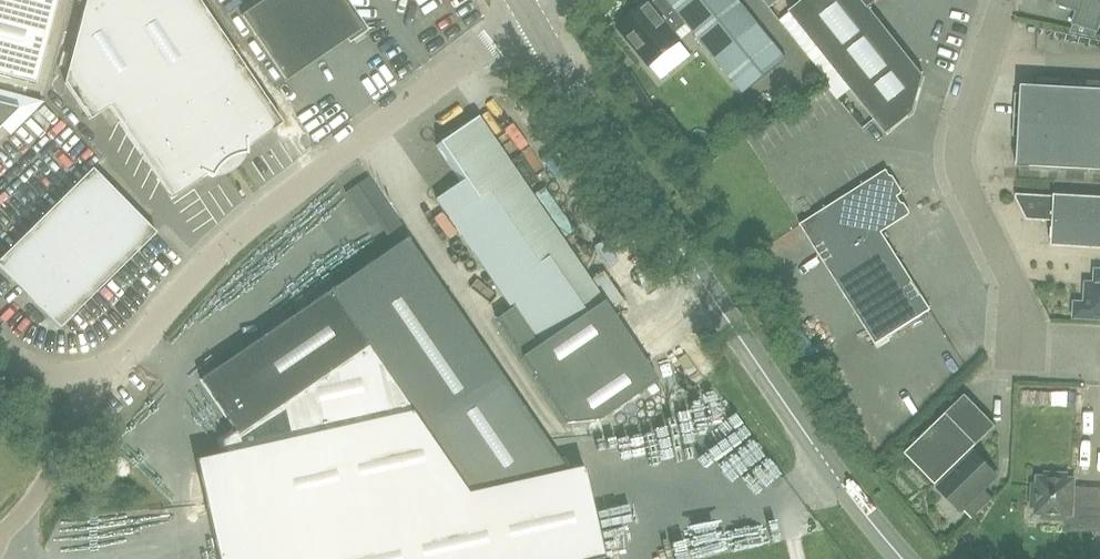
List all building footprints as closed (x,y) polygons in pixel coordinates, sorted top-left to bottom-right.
[(36,86),(58,0),(0,0),(0,77),(36,86)] [(246,154),(246,155),(247,155),(247,148),(283,124),(199,0),(86,0),(65,82),(90,120),(91,119),(79,101),(96,90),(171,200),(207,175),(213,177),(214,176),(213,176),(216,172),(220,166),(234,156),(235,156),(245,154),(246,154)] [(344,0),(264,0),(242,15),(286,81),(364,29),(344,0)] [(743,94),(786,60),(738,0),(657,0),(651,5),(648,2),(618,26),(650,66),(681,42),(675,35),(687,24),(743,94)] [(770,8),(780,0),(763,0),(770,8)] [(790,12),(887,135),(914,114),(925,77),(870,8),(880,0),(805,0),(790,12)] [(1058,5),(1079,12),(1075,25),(1099,32),(1099,29),(1099,0),(1060,0),(1058,5)] [(666,84),(699,59),(687,43),(654,68),(666,84)] [(10,136),(44,102),(0,90),(0,128),(1,126),(10,136)] [(1022,91),(1018,173),(1099,176),(1099,96),(1022,91)] [(599,421),(658,380),(479,117),(436,146),(461,183),(436,199),(511,309),(496,319),(567,423),(599,421)] [(0,260),(0,267),(60,328),(157,234),(93,169),(0,260)] [(880,228),(907,211),(893,190),(897,187),(887,170),(800,225),(876,345),(931,310),(880,228)] [(1054,195),(1054,196),(1016,194),(1016,198),(1027,220),(1053,221),(1051,246),(1099,249),(1099,197),(1054,195)] [(408,238),(200,380),(236,433),(223,442),(225,454),(196,460),(219,558),(604,558),(605,558),(585,466),(568,471),(537,427),(408,238)] [(1094,284),(1086,283),(1085,304),(1076,303),(1075,318),(1099,320),(1099,271),(1094,270),(1094,284)] [(965,395),(947,414),(905,454),(936,485),(996,427),(965,395)] [(978,495),(991,483),(997,476),(975,454),(939,489),(961,511),(963,510),(972,519),(987,505),(978,495)] [(1073,508),(1091,508),(1091,488),(1074,487),(1075,480),(1068,479),(1068,475),(1045,473),(1045,478),(1038,478),(1038,484),(1033,484),(1032,508),(1043,508),(1042,519),(1066,520),(1066,516),(1073,516),(1073,508)] [(1091,508),(1099,509),(1099,489),(1091,488),(1091,508)] [(123,553),(122,528),(112,528),(113,554),(123,553)] [(140,528),(126,529),(128,553),(142,552),(140,528)]
